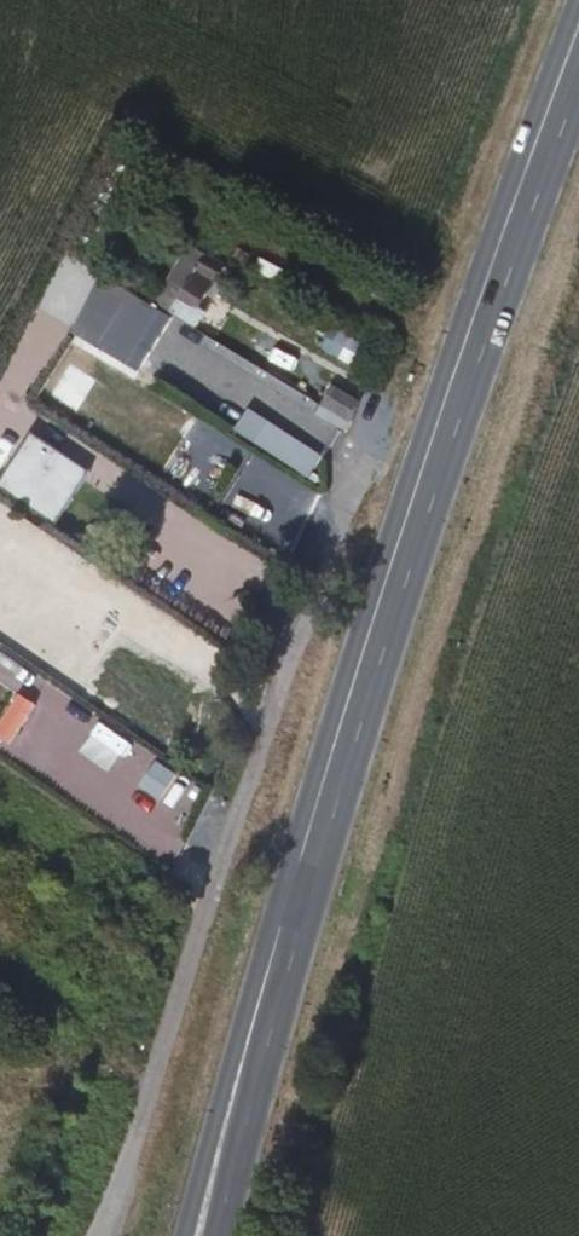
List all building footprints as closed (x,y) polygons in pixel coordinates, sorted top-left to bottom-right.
[(225,266),(206,255),(173,316),(198,331),(206,314),(200,311),(225,266)] [(94,356),(131,372),(159,311),(122,295),(94,356)] [(352,425),(361,406),(332,389),(323,407),(352,425)] [(244,412),(232,438),(313,475),(329,441),(316,435),(312,443),(244,412)] [(0,460),(0,495),(28,513),(51,476),(7,449),(0,460)]
